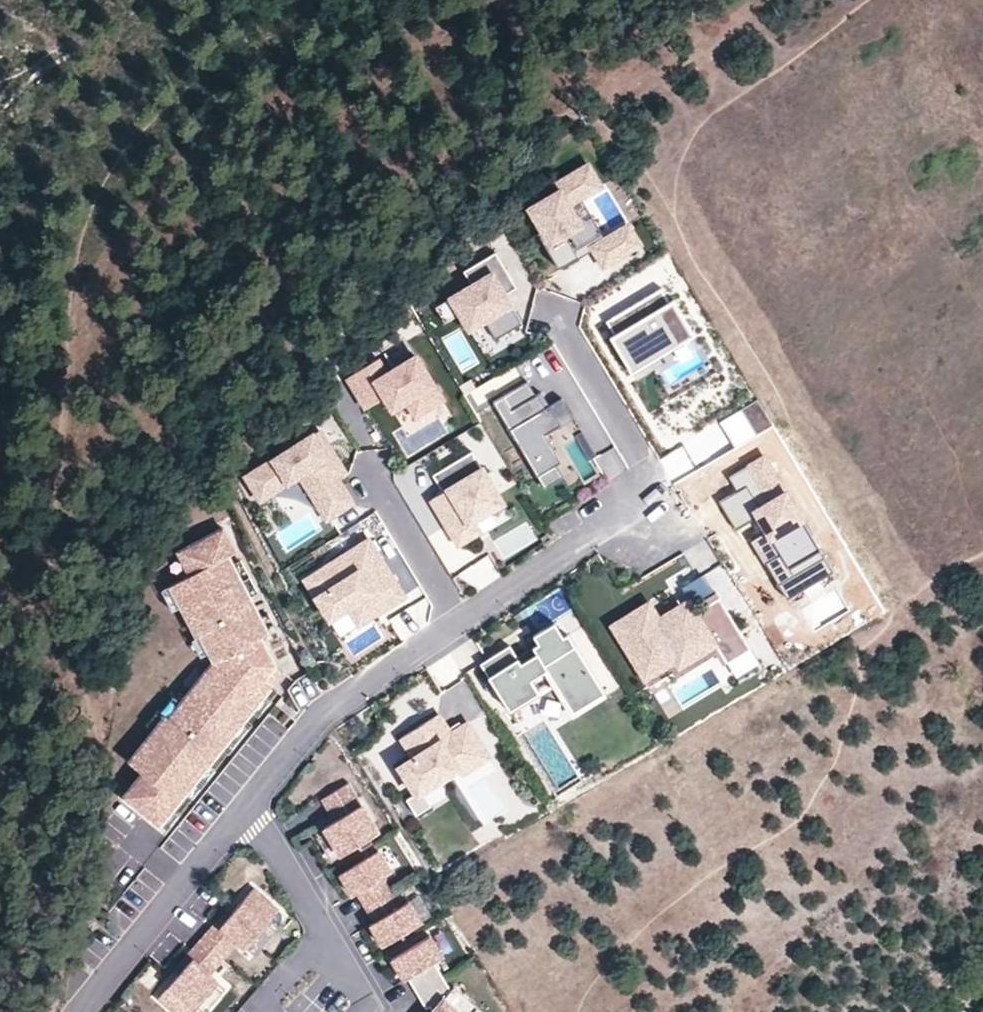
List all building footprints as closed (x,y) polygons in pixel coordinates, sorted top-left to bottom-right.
[(559,191),(529,209),(544,233),(540,236),(559,268),(579,256),(576,250),(590,241),(605,265),(641,243),(629,224),(606,238),(593,216),(580,224),(569,205),(581,197),(601,185),(588,164),(555,184),(559,191)] [(593,216),(581,197),(569,205),(580,224),(593,216)] [(472,283),(435,304),(444,320),(459,311),(468,326),(483,317),(495,337),(521,322),(504,292),(499,284),(511,277),(495,249),(463,268),(472,283)] [(516,285),(511,277),(499,284),(504,292),(516,285)] [(660,291),(611,321),(620,334),(609,341),(630,376),(651,363),(648,358),(690,333),(671,303),(668,305),(660,291)] [(377,359),(348,376),(357,391),(362,388),(372,404),(385,396),(392,409),(407,400),(415,415),(441,400),(416,356),(386,374),(377,359)] [(362,388),(357,391),(366,407),(372,404),(362,388)] [(503,396),(494,402),(545,487),(564,476),(557,464),(561,461),(545,434),(561,425),(549,405),(546,408),(538,394),(512,410),(503,396)] [(261,466),(246,476),(260,498),(275,489),(274,487),(286,479),(287,481),(302,472),(318,499),(316,500),(327,518),(352,502),(342,485),(339,486),(335,479),(345,473),(332,453),(326,457),(321,448),(327,445),(318,430),(273,459),(275,461),(263,468),(261,466)] [(444,492),(432,499),(459,544),(480,531),(472,518),(484,511),(485,513),(503,502),(472,451),(433,475),(444,492)] [(760,507),(786,492),(764,455),(729,476),(738,490),(747,485),(760,507)] [(825,557),(786,492),(760,507),(747,485),(738,490),(719,501),(736,530),(758,517),(767,533),(780,554),(765,562),(778,585),(825,557)] [(236,553),(223,529),(179,552),(191,575),(171,585),(197,636),(201,634),(215,661),(169,717),(166,715),(129,761),(143,772),(124,795),(159,824),(283,671),(275,665),(260,638),(268,633),(229,557),(236,553)] [(780,554),(767,533),(753,541),(765,562),(780,554)] [(408,598),(369,538),(302,580),(330,625),(349,613),(359,629),(408,598)] [(825,557),(778,585),(787,599),(833,571),(825,557)] [(676,592),(683,602),(686,601),(692,611),(709,601),(696,579),(676,592)] [(741,652),(709,601),(692,611),(686,601),(683,602),(654,620),(645,605),(615,624),(644,670),(673,652),(680,662),(712,643),(724,662),(741,652)] [(510,650),(486,665),(513,708),(536,693),(528,680),(544,670),(571,713),(602,694),(568,639),(563,641),(555,627),(534,640),(539,648),(533,652),(537,658),(521,668),(510,650)] [(513,708),(486,665),(481,668),(507,711),(513,708)] [(604,697),(602,694),(571,713),(573,716),(604,697)] [(437,715),(400,737),(410,755),(395,764),(413,794),(417,791),(454,770),(458,776),(486,759),(466,725),(449,735),(437,715)] [(357,800),(348,785),(322,801),(331,817),(357,800)] [(426,808),(417,791),(413,794),(403,799),(413,815),(426,808)] [(357,800),(331,817),(335,823),(361,806),(357,800)] [(378,834),(361,806),(335,823),(324,829),(341,857),(378,834)] [(374,849),(357,859),(362,866),(379,856),(374,849)] [(358,897),(366,912),(393,896),(384,881),(393,876),(380,855),(379,856),(362,866),(342,878),(355,899),(358,897)] [(277,910),(253,889),(233,912),(220,926),(238,941),(245,948),(277,910)] [(393,896),(366,912),(375,926),(371,928),(384,949),(423,926),(410,905),(401,910),(393,896)] [(238,941),(220,926),(233,912),(227,908),(210,927),(233,947),(238,941)] [(233,947),(210,927),(201,938),(223,958),(233,947)] [(223,958),(201,938),(191,950),(214,969),(223,958)] [(409,981),(417,995),(443,979),(435,966),(444,960),(431,939),(392,962),(405,983),(409,981)] [(214,969),(191,950),(174,969),(179,973),(191,959),(209,974),(214,969)] [(191,959),(179,973),(159,996),(177,1011),(189,1011),(216,980),(209,974),(191,959)] [(443,979),(417,995),(427,1011),(430,1009),(432,1011),(477,1011),(479,1010),(455,990),(452,993),(443,979)]
